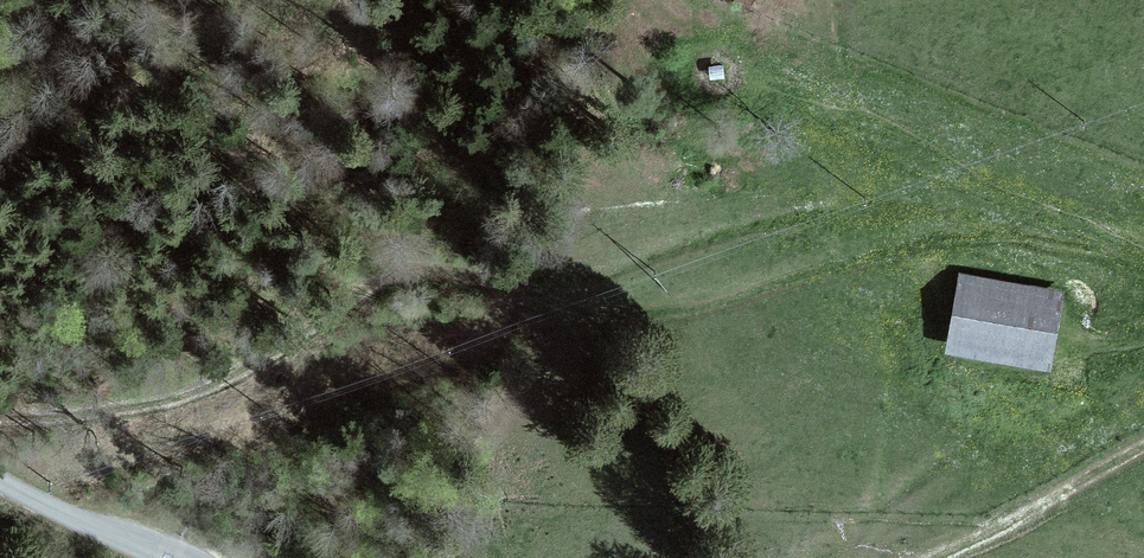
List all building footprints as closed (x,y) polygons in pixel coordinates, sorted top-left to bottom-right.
[(957,291),(952,354),(1044,362),(1050,299),(957,291)]
